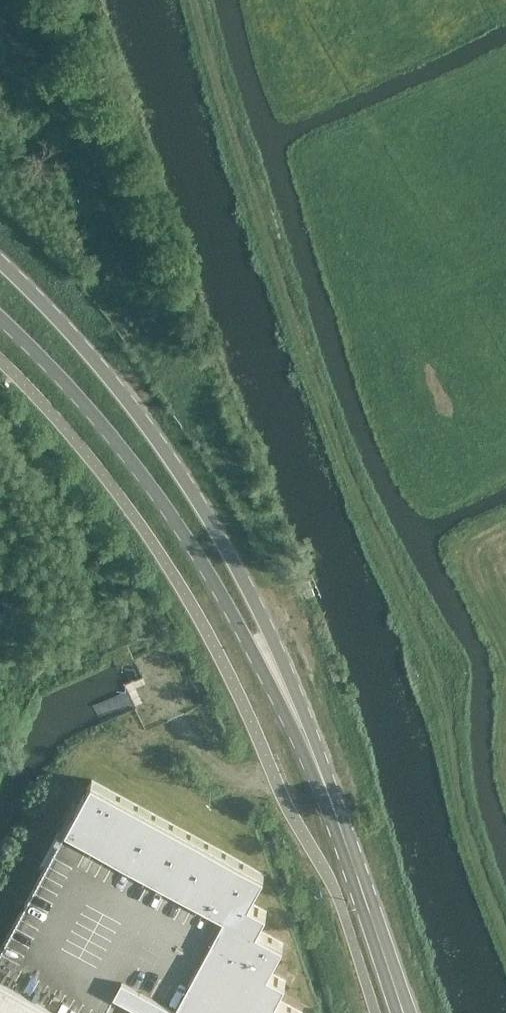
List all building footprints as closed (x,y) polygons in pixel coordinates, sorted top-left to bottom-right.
[(0,949),(0,974),(71,1012),(103,1012),(117,989),(161,1012),(303,1012),(304,1011),(277,997),(287,979),(269,970),(284,942),(258,928),(267,910),(250,900),(265,872),(93,779),(0,949)] [(0,974),(0,1012),(71,1012),(0,974)]
